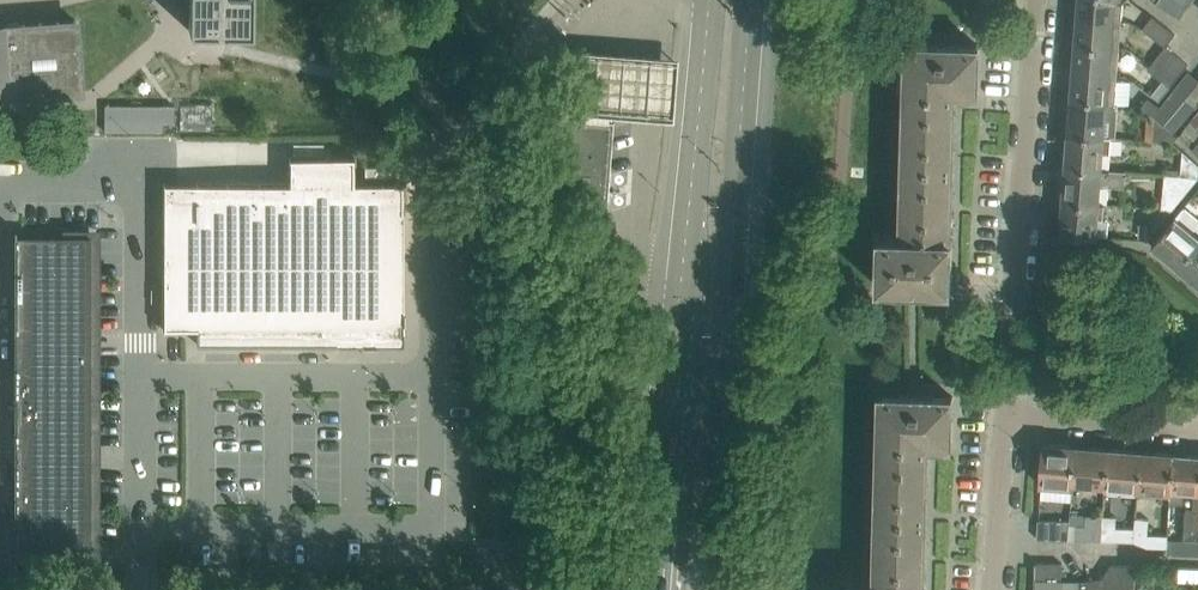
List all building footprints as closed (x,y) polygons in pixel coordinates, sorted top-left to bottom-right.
[(189,29),(251,30),(252,0),(189,0),(189,29)] [(1118,0),(1078,0),(1077,16),(1119,19),(1121,1),(1118,0)] [(1155,1),(1158,3),(1180,16),(1186,7),(1191,0),(1156,0),(1155,1)] [(1117,47),(1119,19),(1077,16),(1075,43),(1117,47)] [(1143,28),(1165,45),(1175,34),(1152,16),(1143,28)] [(81,91),(76,19),(60,20),(22,23),(22,26),(23,26),(23,36),(0,37),(0,96),(81,91)] [(906,93),(947,94),(978,95),(979,45),(961,44),(961,43),(925,43),(906,43),(905,75),(907,75),(906,93)] [(1115,74),(1117,47),(1075,43),(1073,71),(1115,74)] [(573,87),(571,106),(613,109),(676,113),(680,53),(576,45),(573,87)] [(1147,68),(1159,77),(1177,55),(1165,45),(1147,68)] [(1188,63),(1177,55),(1159,77),(1164,81),(1152,95),(1159,100),(1188,63)] [(1160,106),(1152,116),(1164,127),(1165,125),(1164,124),(1197,80),(1197,78),(1188,70),(1160,106)] [(1115,74),(1073,71),(1070,98),(1071,99),(1071,100),(1113,103),(1115,74)] [(1164,124),(1165,125),(1166,126),(1172,131),(1197,100),(1197,80),(1164,124)] [(565,118),(565,109),(567,86),(554,85),(543,84),(538,139),(549,140),(561,142),(559,167),(587,213),(588,214),(589,216),(591,217),(593,217),(595,218),(597,218),(599,217),(600,216),(602,215),(603,214),(604,213),(605,211),(605,209),(608,171),(612,121),(565,118)] [(565,118),(612,121),(613,109),(571,106),(573,87),(567,86),(565,109),(565,118)] [(904,165),(952,167),(953,149),(954,149),(954,111),(947,111),(947,94),(906,93),(906,110),(904,110),(903,148),(905,148),(904,165)] [(1148,113),(1152,116),(1160,106),(1148,97),(1141,106),(1148,112),(1148,113)] [(1068,135),(1103,138),(1104,120),(1117,121),(1118,104),(1113,103),(1071,100),(1070,100),(1068,135)] [(106,102),(106,129),(165,130),(166,103),(106,102)] [(1152,116),(1150,141),(1175,143),(1179,138),(1175,134),(1172,131),(1166,126),(1165,125),(1164,127),(1152,116)] [(1068,135),(1065,168),(1101,171),(1103,153),(1109,153),(1110,138),(1103,138),(1068,135)] [(1182,177),(1197,178),(1197,174),(1197,163),(1184,151),(1182,177)] [(164,182),(163,182),(163,183),(163,184),(163,210),(163,211),(163,236),(163,237),(163,268),(163,269),(163,300),(163,302),(163,327),(163,328),(164,328),(181,328),(195,328),(195,342),(334,343),(334,327),(351,327),(351,328),(352,328),(352,327),(383,327),(383,328),(384,328),(384,327),(383,327),(383,239),(384,239),(384,237),(384,214),(384,213),(401,213),(401,214),(402,214),(402,212),(402,209),(402,184),(402,182),(401,182),(401,183),(382,183),(382,182),(381,182),(381,183),(353,183),(353,157),(354,157),(354,156),(352,156),(321,156),(320,156),(289,156),(288,156),(288,158),(289,158),(319,158),(319,183),(306,183),(306,182),(304,182),(304,183),(290,183),(290,182),(289,182),(289,183),(259,183),(259,182),(258,182),(258,183),(228,183),(228,182),(227,182),(227,183),(197,183),(197,182),(195,182),(195,183),(177,183),(164,183),(164,182)] [(902,237),(950,239),(951,222),(952,222),(953,184),(951,184),(952,167),(904,165),(904,183),(902,183),(901,221),(903,221),(902,237)] [(1065,168),(1062,201),(1104,204),(1104,203),(1098,202),(1100,185),(1124,187),(1124,179),(1125,172),(1101,171),(1065,168)] [(1166,176),(1163,209),(1172,210),(1197,178),(1182,177),(1166,176)] [(1104,204),(1062,201),(1060,234),(1096,237),(1097,218),(1103,219),(1104,204)] [(1183,206),(1152,245),(1176,265),(1197,238),(1197,218),(1183,206)] [(1172,210),(1163,209),(1149,208),(1146,240),(1172,210)] [(15,228),(14,228),(13,564),(15,564),(15,558),(77,558),(89,558),(89,302),(90,302),(90,234),(15,234),(15,228)] [(950,239),(902,237),(879,237),(877,287),(897,287),(897,289),(931,289),(931,288),(951,289),(952,239),(950,239)] [(1176,265),(1197,283),(1197,238),(1176,265)] [(880,444),(927,445),(951,446),(953,396),(934,395),(934,394),(898,393),(898,394),(879,394),(878,426),(880,426),(880,444)] [(1044,443),(1041,484),(1071,486),(1074,446),(1044,443)] [(878,516),(925,517),(926,500),(927,500),(928,462),(927,462),(927,445),(880,444),(879,461),(878,461),(877,499),(878,498),(878,516)] [(1074,446),(1071,486),(1073,486),(1073,484),(1105,487),(1108,448),(1074,446)] [(1108,448),(1105,487),(1105,492),(1136,495),(1137,495),(1141,451),(1108,448)] [(1141,451),(1137,495),(1152,496),(1153,490),(1170,491),(1173,453),(1141,451)] [(1173,453),(1170,491),(1170,500),(1183,501),(1184,490),(1193,491),(1197,491),(1197,455),(1173,453)] [(1182,535),(1197,536),(1197,517),(1197,491),(1193,491),(1191,506),(1185,506),(1182,535)] [(1068,525),(1067,539),(1101,540),(1103,516),(1086,515),(1085,526),(1068,525)] [(875,588),(923,589),(924,573),(925,573),(926,535),(925,535),(925,517),(878,516),(877,534),(876,534),(874,572),(876,572),(875,588)] [(1117,517),(1103,516),(1101,540),(1134,540),(1135,527),(1116,525),(1117,517)] [(1135,527),(1134,540),(1137,540),(1149,544),(1168,545),(1169,536),(1149,534),(1150,518),(1136,517),(1135,527)] [(1069,521),(1038,519),(1037,538),(1067,539),(1069,521)] [(1197,553),(1197,545),(1197,538),(1175,538),(1175,553),(1197,553)] [(1083,580),(1064,579),(1064,563),(1035,562),(1034,580),(1036,580),(1036,589),(1083,589),(1083,580)] [(1137,565),(1112,564),(1105,577),(1083,580),(1083,589),(1136,589),(1137,565)]
